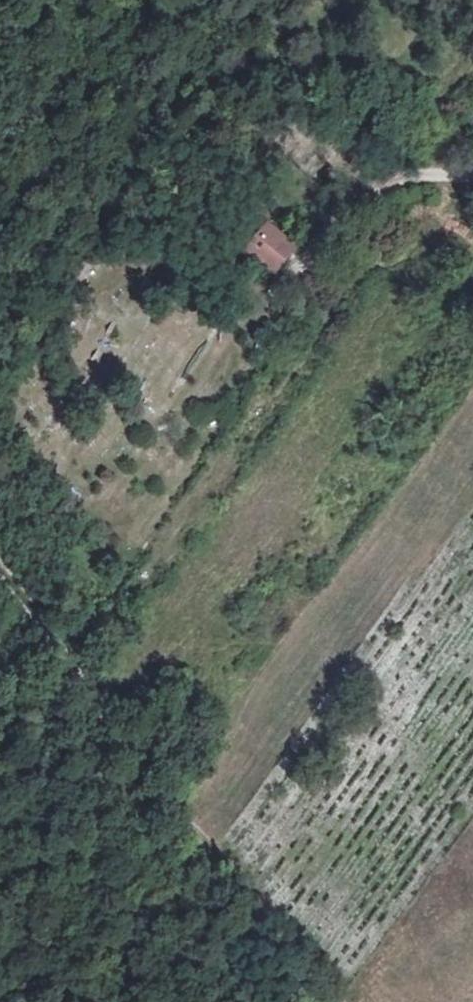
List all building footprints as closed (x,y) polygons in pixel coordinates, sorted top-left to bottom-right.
[(297,247),(270,226),(251,250),(278,271),(297,247)]
